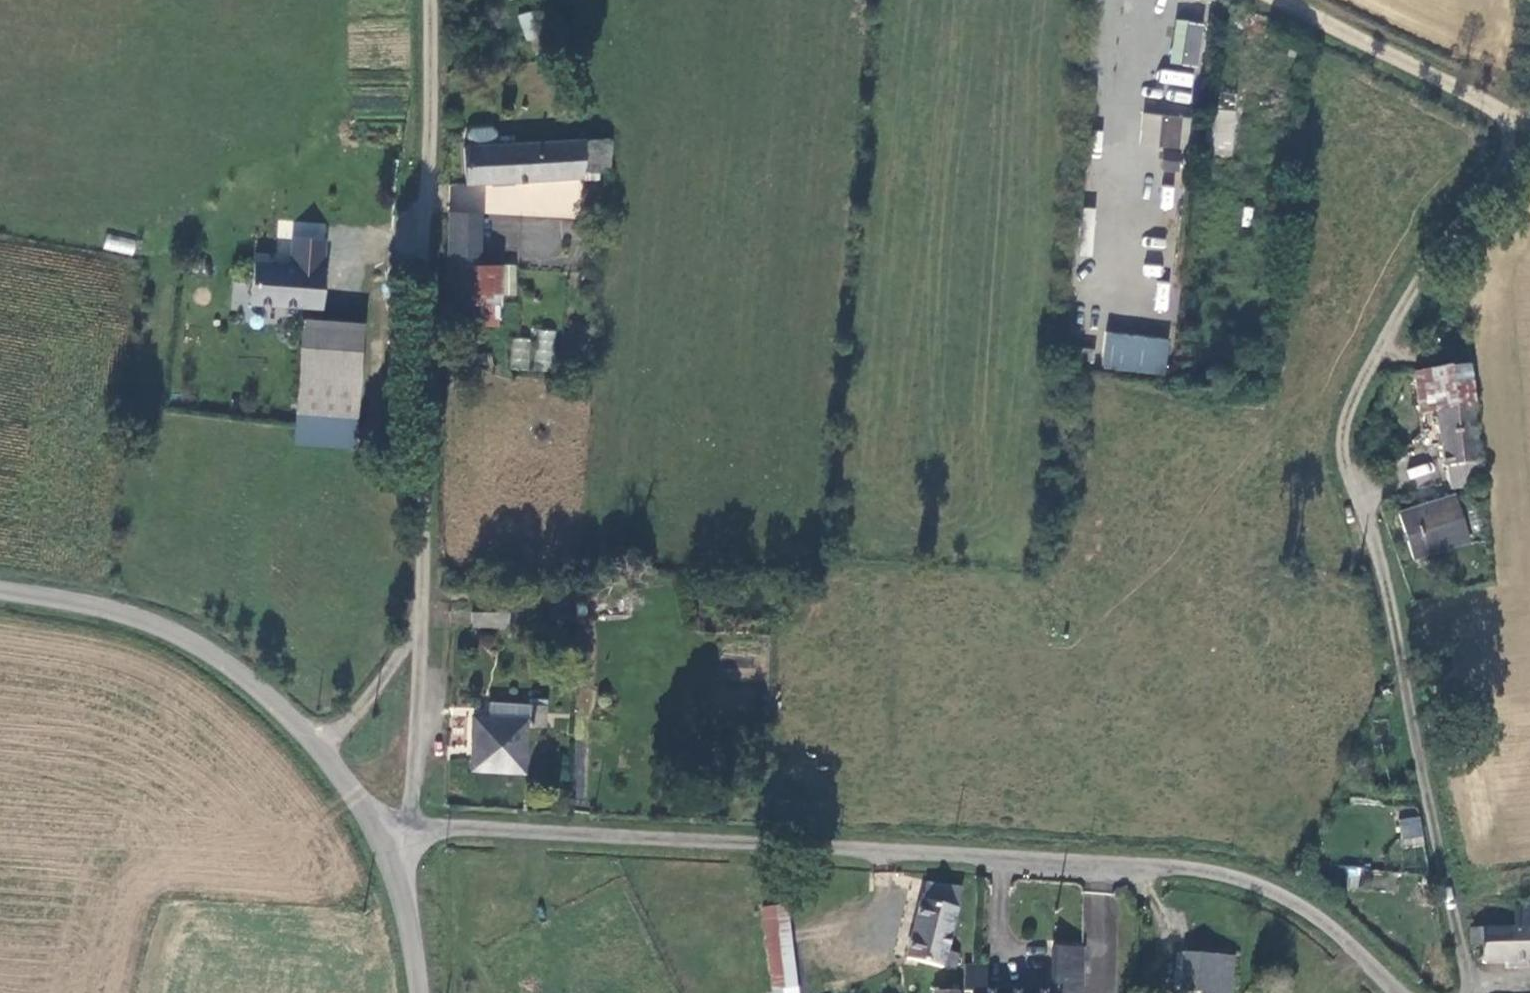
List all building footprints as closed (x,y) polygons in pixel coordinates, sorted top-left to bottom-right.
[(526,42),(543,38),(535,10),(518,15),(526,42)] [(1170,65),(1200,67),(1204,23),(1174,21),(1170,65)] [(1162,70),(1160,82),(1191,85),(1192,74),(1162,70)] [(1240,91),(1215,88),(1208,149),(1233,152),(1240,91)] [(1200,148),(1204,119),(1167,115),(1164,146),(1200,148)] [(586,171),(585,141),(501,143),(501,130),(496,125),(472,126),(467,131),(468,144),(463,144),(464,181),(587,175),(586,171)] [(586,171),(611,170),(610,141),(585,141),(586,171)] [(1181,150),(1163,149),(1162,170),(1180,171),(1181,150)] [(480,212),(450,210),(449,261),(477,264),(480,212)] [(561,256),(563,219),(524,217),(523,254),(561,256)] [(108,233),(104,248),(133,255),(136,241),(108,233)] [(477,264),(449,261),(449,281),(448,297),(498,300),(501,266),(477,264)] [(328,267),(249,263),(247,303),(324,308),(328,267)] [(448,297),(448,324),(496,327),(498,300),(448,297)] [(366,324),(305,321),(299,440),(360,443),(366,324)] [(537,328),(533,369),(551,371),(556,330),(537,328)] [(1166,375),(1170,338),(1105,331),(1101,369),(1166,375)] [(530,370),(531,338),(511,337),(510,369),(530,370)] [(1098,348),(1070,345),(1067,366),(1095,370),(1098,348)] [(1472,413),(1471,370),(1420,373),(1424,450),(1445,449),(1447,493),(1482,490),(1477,412),(1472,413)] [(1415,485),(1437,474),(1430,460),(1407,471),(1415,485)] [(1470,550),(1454,501),(1400,519),(1415,567),(1470,550)] [(515,626),(516,608),(480,607),(479,624),(515,626)] [(550,699),(496,697),(495,721),(479,721),(479,743),(487,743),(487,765),(513,766),(513,772),(535,772),(535,721),(549,722),(550,699)] [(1421,816),(1399,818),(1401,844),(1423,842),(1421,816)] [(1009,822),(1009,824),(1009,827),(1009,829),(1011,831),(1013,832),(1016,833),(1018,832),(1020,831),(1022,829),(1023,827),(1023,824),(1022,822),(1020,820),(1018,818),(1016,818),(1013,818),(1011,820),(1009,822)] [(1360,888),(1359,866),(1346,867),(1346,888),(1360,888)] [(911,957),(955,967),(958,953),(947,949),(961,885),(929,882),(926,898),(923,897),(911,957)] [(759,906),(771,992),(800,992),(787,902),(759,906)] [(1470,927),(1469,944),(1482,944),(1482,960),(1529,959),(1529,907),(1513,907),(1513,926),(1470,927)] [(963,969),(963,990),(968,990),(968,992),(1080,992),(1080,986),(1082,986),(1083,968),(1080,968),(1080,947),(1055,947),(1055,989),(986,987),(986,966),(971,966),(963,966),(963,969)] [(1234,957),(1185,954),(1181,989),(1210,992),(1230,992),(1234,957)]
